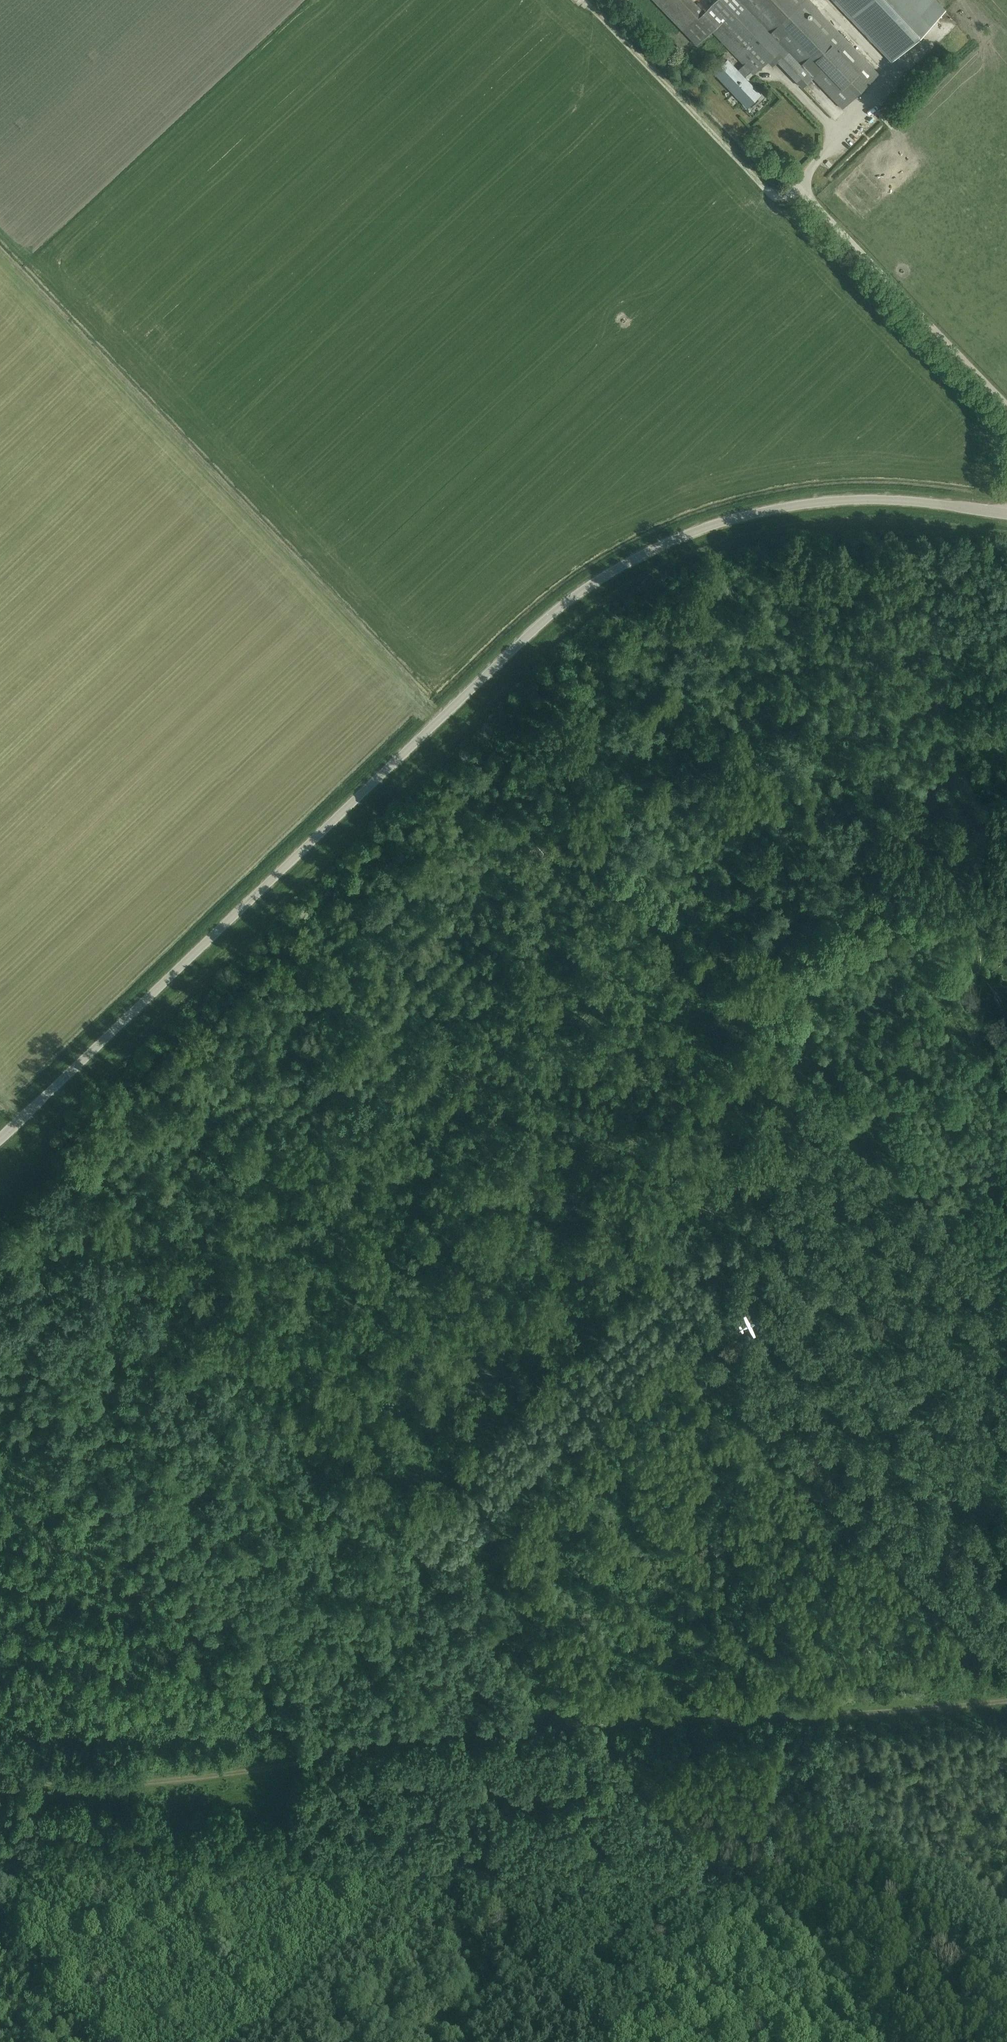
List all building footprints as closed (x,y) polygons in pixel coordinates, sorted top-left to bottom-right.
[(697,3),(676,23),(696,44),(712,30),(744,64),(750,70),(753,73),(772,55),(798,82),(808,72),(842,108),(878,73),(809,0),(714,0),(704,10),(697,3)] [(893,59),(944,11),(934,0),(836,0),(893,59)] [(750,70),(744,64),(738,70),(727,59),(714,71),(747,107),(760,94),(744,77),(750,70)] [(858,140),(865,146),(868,142),(861,136),(858,140)]
